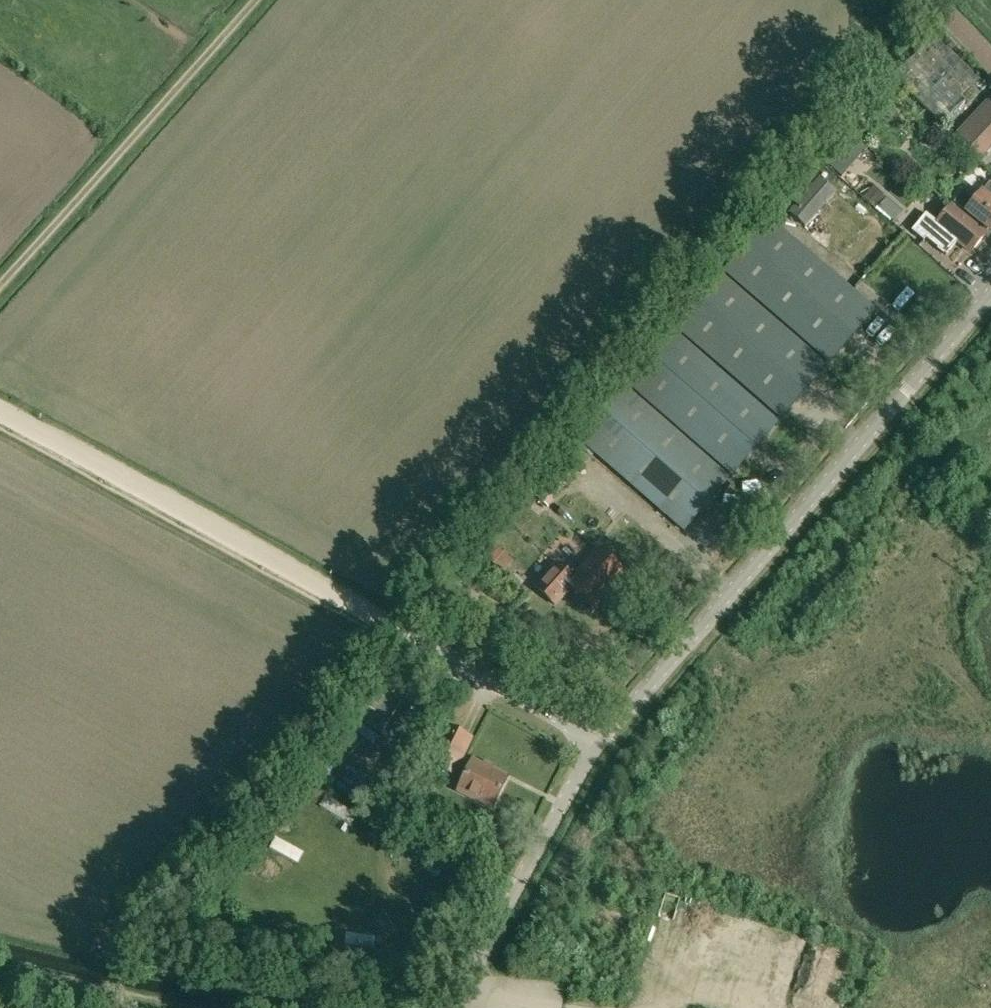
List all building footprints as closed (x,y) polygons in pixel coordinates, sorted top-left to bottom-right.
[(943,126),(984,84),(934,37),(894,79),(943,126)] [(990,145),(990,100),(954,139),(977,160),(990,145)] [(858,109),(855,113),(854,113),(854,112),(844,124),(857,134),(858,136),(868,125),(863,121),(861,119),(869,109),(865,106),(863,104),(858,109)] [(856,137),(843,126),(818,154),(830,165),(843,177),(868,149),(857,139),(856,137)] [(790,214),(805,226),(834,193),(820,180),(790,214)] [(988,230),(990,233),(990,232),(990,184),(990,183),(974,202),(961,193),(954,202),(964,210),(963,211),(988,230)] [(887,197),(874,186),(873,187),(871,189),(866,194),(864,197),(864,198),(876,209),(883,202),(887,197)] [(926,214),(912,232),(924,242),(926,239),(947,256),(958,242),(971,253),(986,235),(985,234),(988,230),(963,211),(960,214),(951,206),(937,223),(926,214)] [(774,223),(727,273),(832,364),(879,314),(774,223)] [(828,368),(723,277),(676,328),(781,419),(828,368)] [(732,475),(778,423),(671,330),(625,388),(732,475)] [(577,444),(684,531),(729,478),(621,391),(577,444)] [(494,567),(505,555),(498,549),(487,561),(494,567)] [(555,605),(570,589),(593,609),(602,599),(599,596),(622,570),(598,549),(573,578),(557,564),(536,588),(555,605)] [(351,716),(381,733),(401,700),(388,693),(375,715),(358,705),(351,716)] [(453,774),(470,738),(448,727),(430,763),(453,774)] [(493,807),(507,779),(472,762),(458,790),(493,807)] [(326,797),(320,808),(351,825),(357,814),(326,797)]
